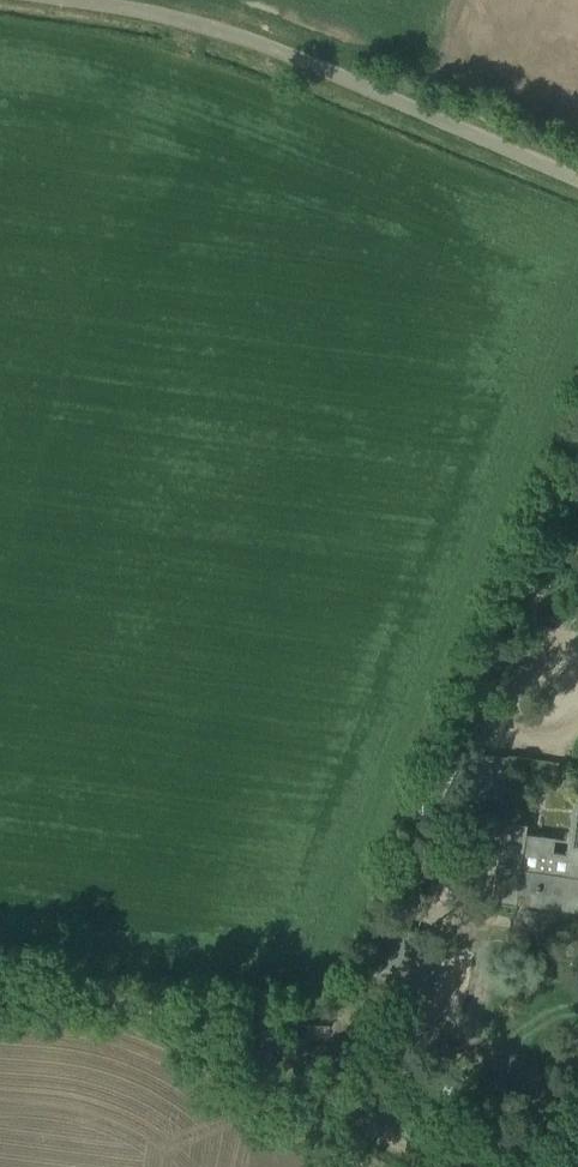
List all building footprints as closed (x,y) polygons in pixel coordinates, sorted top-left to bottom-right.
[(468,794),(501,795),(503,753),(470,752),(468,794)] [(553,852),(555,838),(527,834),(528,824),(503,820),(492,901),(515,904),(515,901),(577,909),(577,791),(575,791),(565,853),(553,852)]
